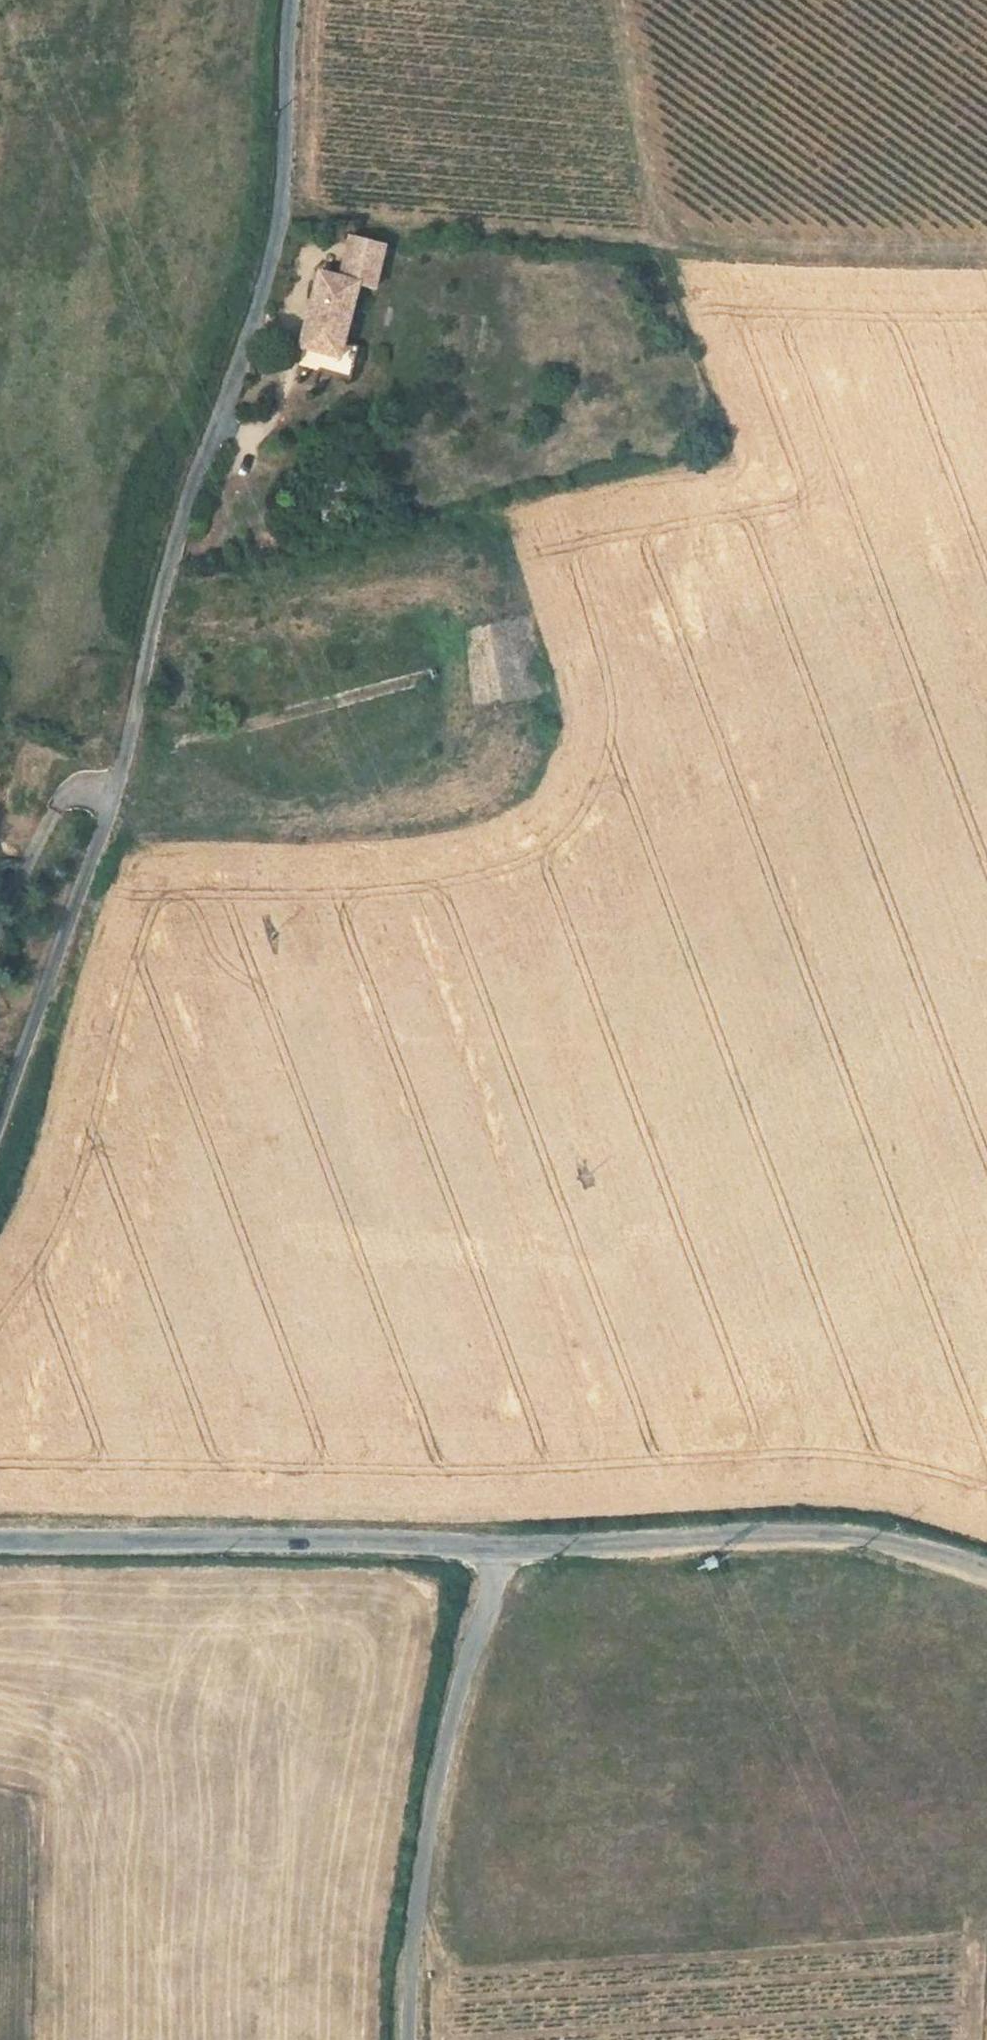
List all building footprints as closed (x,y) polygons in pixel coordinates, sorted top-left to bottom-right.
[(348,249),(343,266),(340,277),(318,272),(310,305),(350,315),(357,287),(372,291),(378,266),(382,249),(382,245),(351,237),(348,249)] [(302,369),(348,379),(357,346),(343,342),(350,315),(310,305),(299,349),(306,351),(302,369)]
